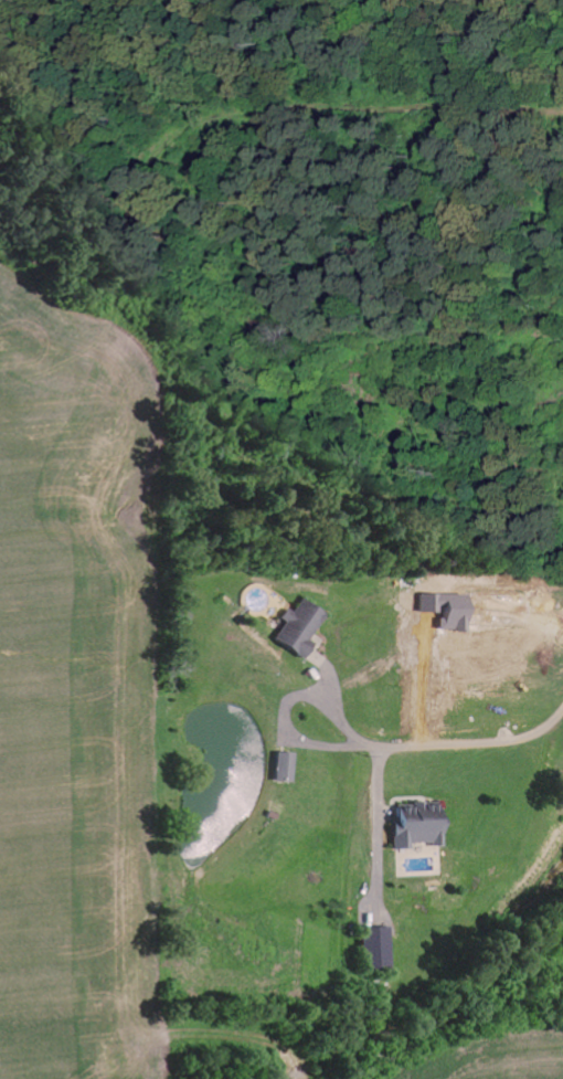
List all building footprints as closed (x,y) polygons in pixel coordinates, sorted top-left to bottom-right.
[(275,640),(306,659),(315,644),(310,641),(327,613),(300,597),(286,621),(287,621),(275,640)] [(277,781),(295,781),(296,753),(278,752),(277,781)] [(446,845),(447,804),(399,804),(399,849),(415,850),(415,844),(446,845)] [(393,927),(366,928),(367,968),(394,968),(393,927)]
